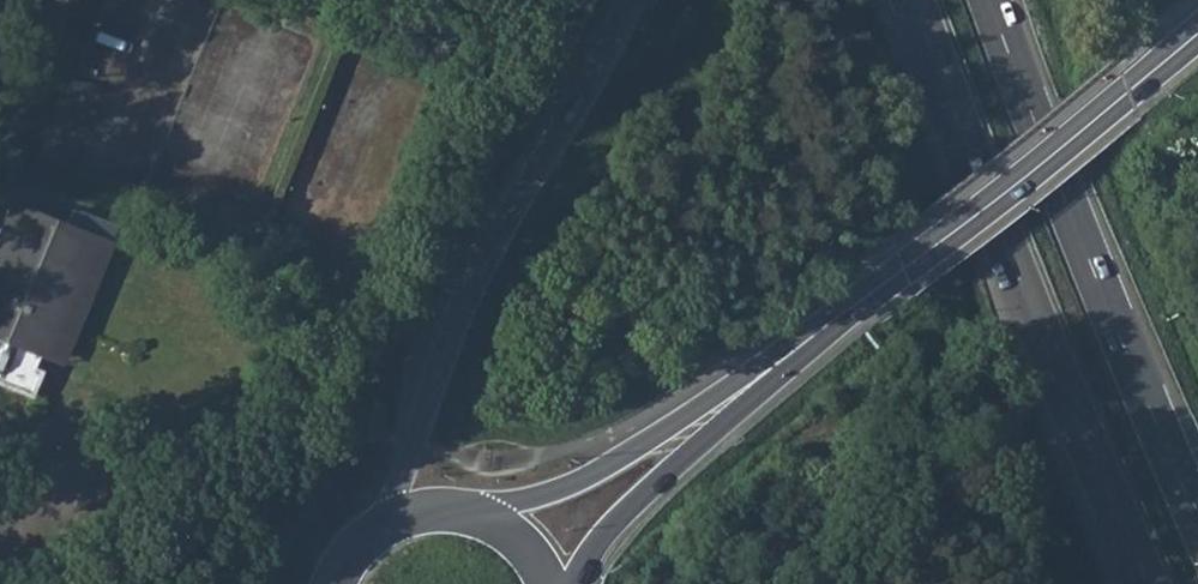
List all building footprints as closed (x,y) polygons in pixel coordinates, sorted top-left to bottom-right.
[(31,398),(42,370),(35,368),(40,357),(47,359),(82,271),(99,278),(111,248),(8,206),(0,225),(0,385),(31,398)] [(99,278),(82,271),(47,359),(64,366),(99,278)]
